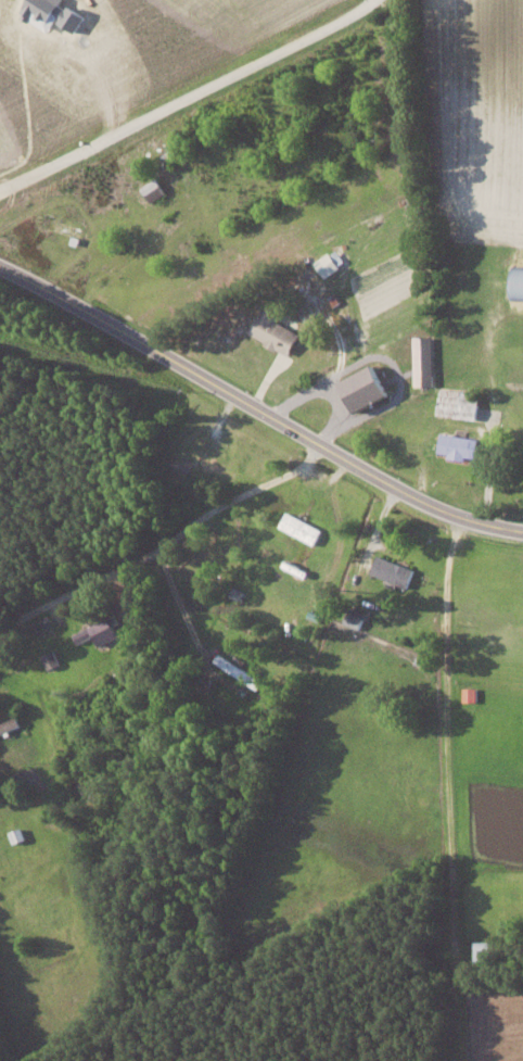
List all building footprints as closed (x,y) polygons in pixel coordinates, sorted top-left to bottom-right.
[(166,193),(156,177),(141,187),(151,203),(166,193)] [(340,267),(331,252),(315,262),(325,277),(340,267)] [(522,301),(522,267),(511,266),(510,300),(522,301)] [(300,332),(276,321),(281,311),(265,304),(250,336),(289,355),(300,332)] [(433,336),(414,337),(415,385),(434,385),(433,336)] [(356,412),(389,395),(374,364),(341,381),(356,412)] [(477,420),(481,394),(442,388),(438,414),(477,420)] [(439,452),(448,453),(448,457),(476,459),(478,437),(441,434),(439,452)] [(315,545),(322,529),(286,512),(279,527),(315,545)] [(371,574),(408,587),(415,568),(379,554),(371,574)] [(361,629),(365,613),(350,608),(345,624),(361,629)] [(73,634),(78,644),(94,636),(98,646),(118,637),(113,625),(118,623),(114,615),(73,634)] [(61,665),(54,650),(42,656),(48,671),(61,665)] [(477,688),(463,688),(463,701),(477,701),(477,688)]
